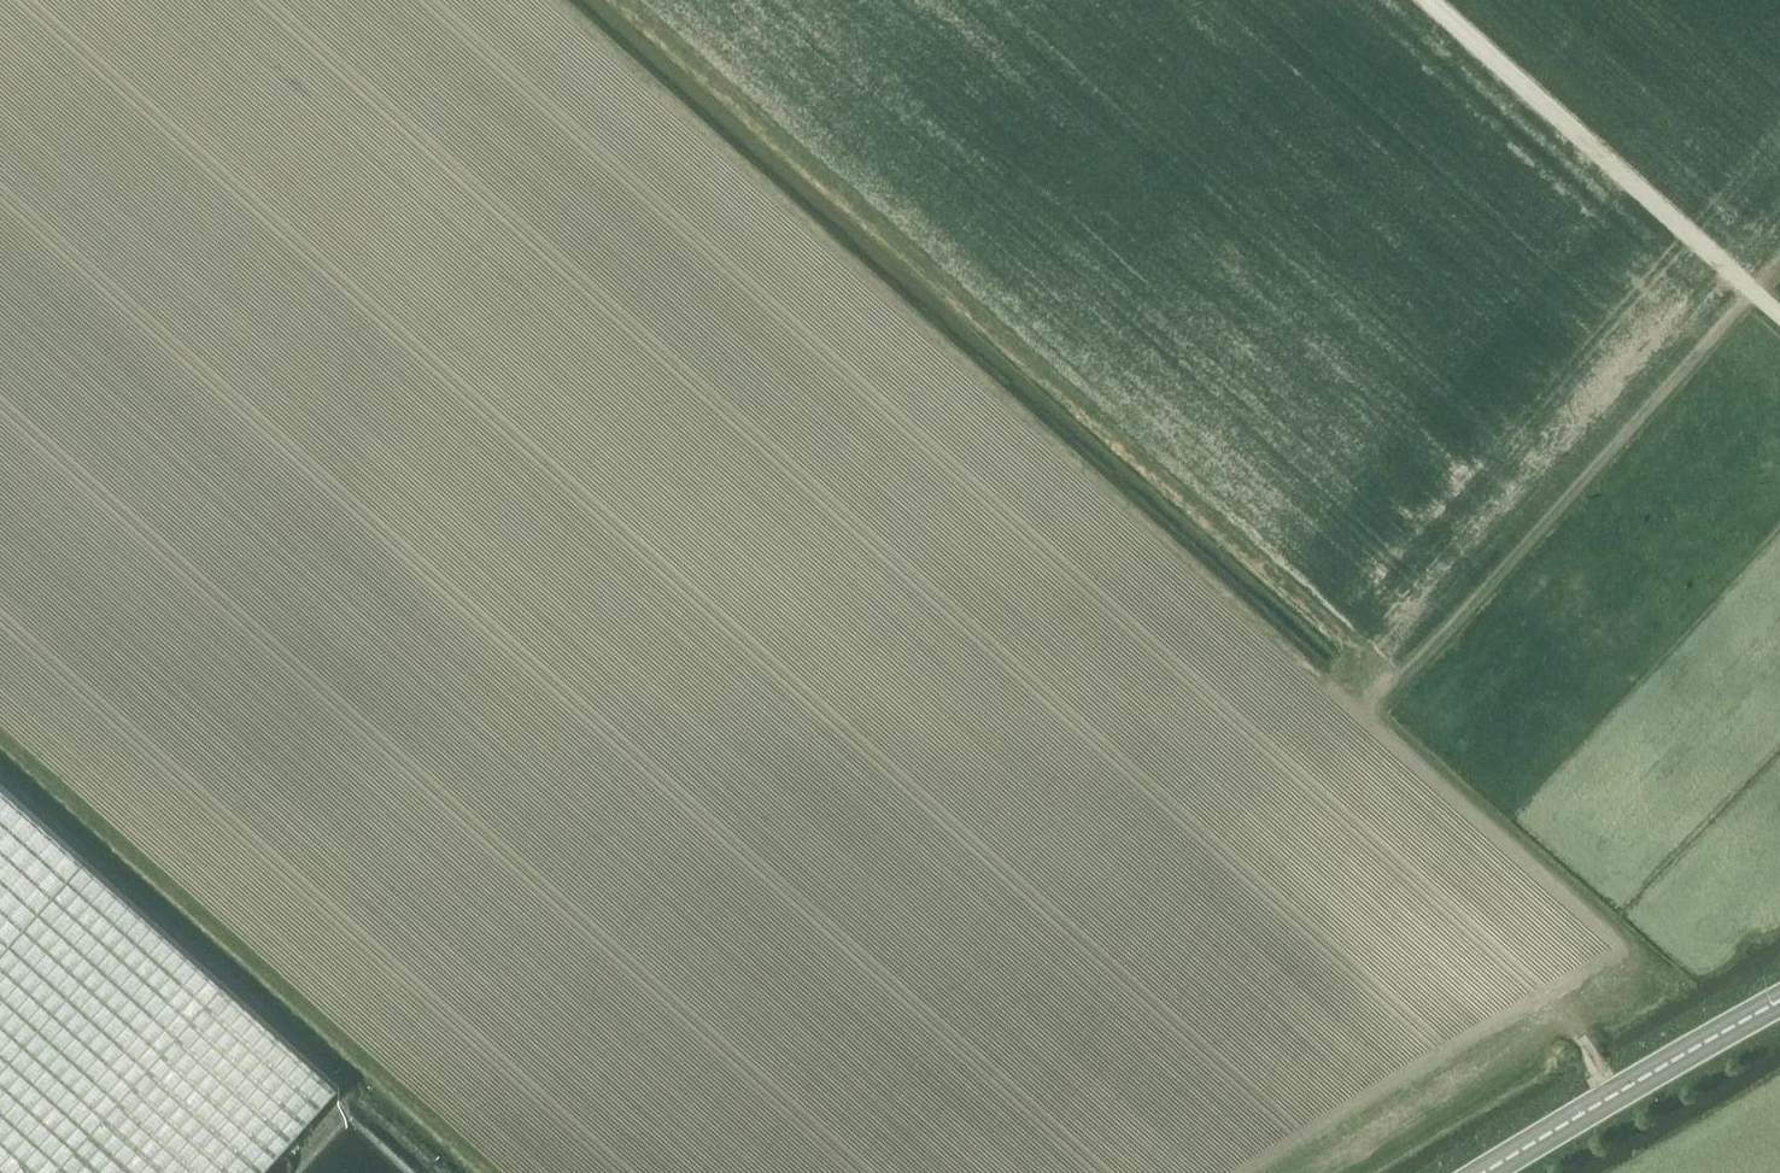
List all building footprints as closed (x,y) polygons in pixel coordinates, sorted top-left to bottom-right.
[(82,861),(0,786),(0,952),(82,861)] [(0,952),(0,1172),(259,1172),(336,1088),(82,861),(0,952)]
